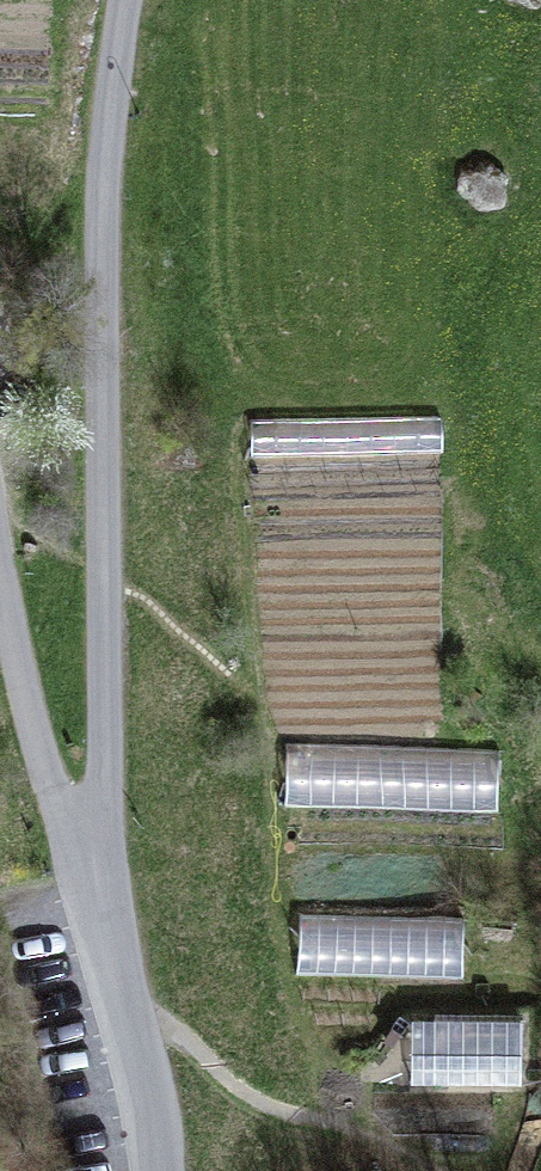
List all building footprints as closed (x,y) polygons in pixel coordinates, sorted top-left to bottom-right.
[(443,415),(250,420),(251,459),(444,454),(443,415)] [(441,485),(253,490),(254,529),(442,525),(441,485)] [(498,810),(499,752),(286,748),(284,805),(498,810)] [(464,977),(466,922),(303,918),(302,973),(464,977)] [(411,1083),(434,1083),(435,1020),(412,1020),(411,1083)] [(521,1084),(521,1021),(435,1020),(434,1083),(521,1084)]
